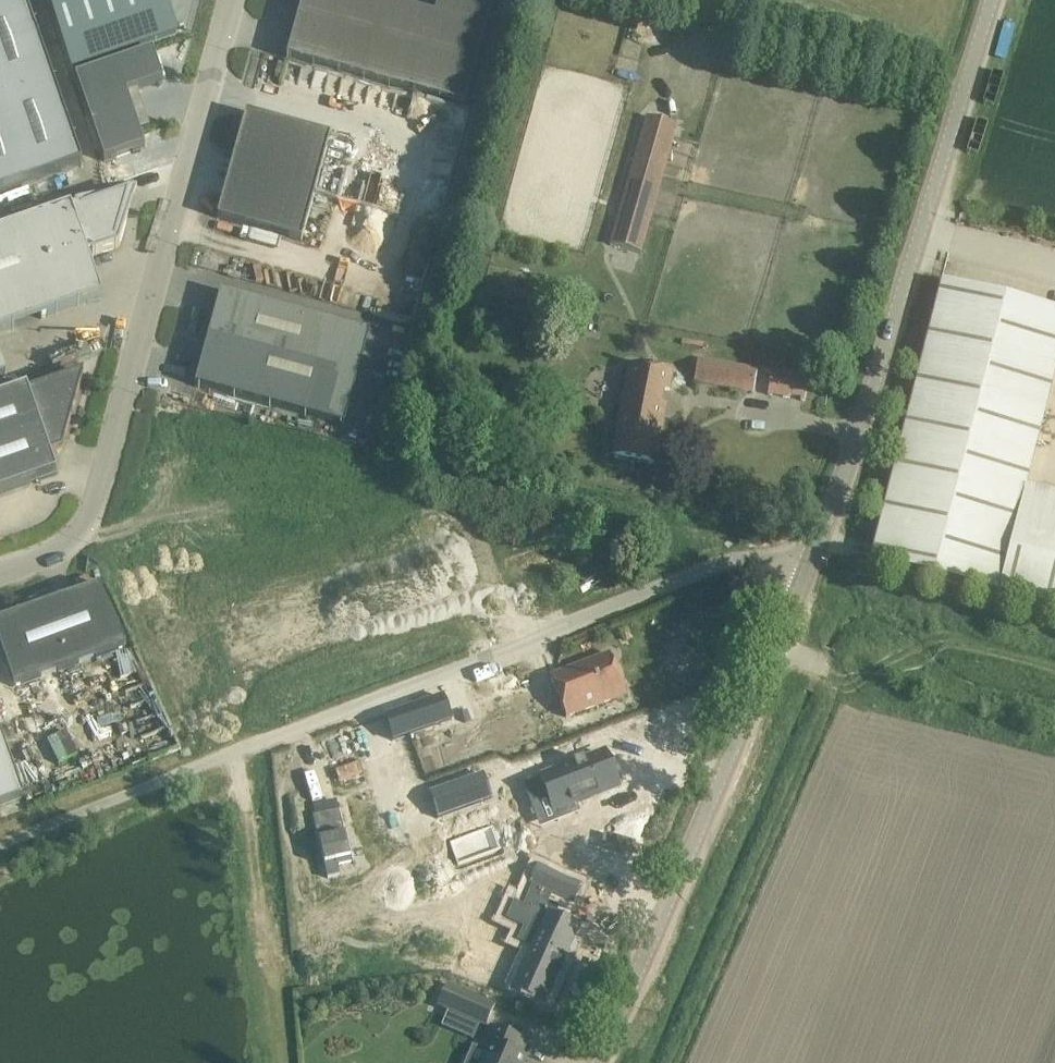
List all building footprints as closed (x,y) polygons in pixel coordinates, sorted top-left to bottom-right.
[(82,166),(24,0),(0,8),(0,194),(82,166)] [(72,72),(175,36),(163,0),(48,0),(72,72)] [(288,58),(466,107),(494,0),(439,0),(434,16),(377,0),(303,0),(286,60),(288,60),(288,58)] [(153,51),(75,78),(104,162),(145,148),(127,94),(163,82),(153,51)] [(232,166),(217,219),(259,230),(301,242),(316,189),(330,137),(246,114),(232,166)] [(648,119),(610,246),(641,255),(679,128),(648,119)] [(0,232),(0,334),(102,298),(88,258),(119,248),(137,185),(0,232)] [(603,269),(641,279),(645,262),(607,253),(603,269)] [(876,566),(1054,612),(1054,503),(1022,495),(1054,364),(1054,315),(947,287),(882,544),(877,563),(876,566)] [(305,315),(221,292),(210,330),(294,353),(305,315)] [(294,353),(210,330),(195,386),(344,427),(370,333),(305,315),(294,353)] [(694,382),(753,394),(757,374),(699,361),(694,382)] [(673,374),(629,368),(612,456),(655,465),(666,407),(660,405),(664,390),(669,391),(673,374)] [(772,369),(767,395),(789,399),(790,396),(800,398),(800,401),(804,402),(809,376),(772,369)] [(57,474),(50,455),(57,453),(55,446),(64,443),(84,374),(83,374),(28,393),(27,389),(0,398),(0,494),(57,474)] [(249,608),(159,584),(192,658),(232,669),(249,608)] [(126,648),(99,587),(0,621),(0,647),(14,687),(126,648)] [(249,608),(232,669),(293,685),(310,625),(249,608)] [(625,696),(609,654),(551,676),(568,718),(625,696)] [(536,684),(472,702),(488,758),(552,740),(536,684)] [(443,698),(383,719),(392,744),(452,723),(443,698)] [(23,798),(0,731),(0,806),(23,798)] [(542,782),(528,787),(535,805),(548,800),(554,813),(555,813),(558,820),(576,813),(573,806),(576,805),(619,788),(607,757),(542,782)] [(484,775),(429,794),(438,819),(492,800),(484,775)] [(514,900),(506,918),(523,925),(517,940),(532,947),(527,960),(517,982),(548,996),(559,972),(563,974),(563,973),(559,971),(562,966),(566,967),(566,966),(562,965),(571,945),(553,937),(560,920),(543,912),(551,892),(574,902),(580,887),(538,868),(531,883),(533,883),(523,904),(514,900)] [(450,988),(441,1008),(449,1011),(481,1025),(485,1027),(494,1007),(450,988)] [(469,1062),(524,1062),(526,1060),(520,1058),(525,1044),(492,1030),(482,1053),(475,1050),(469,1062)]
